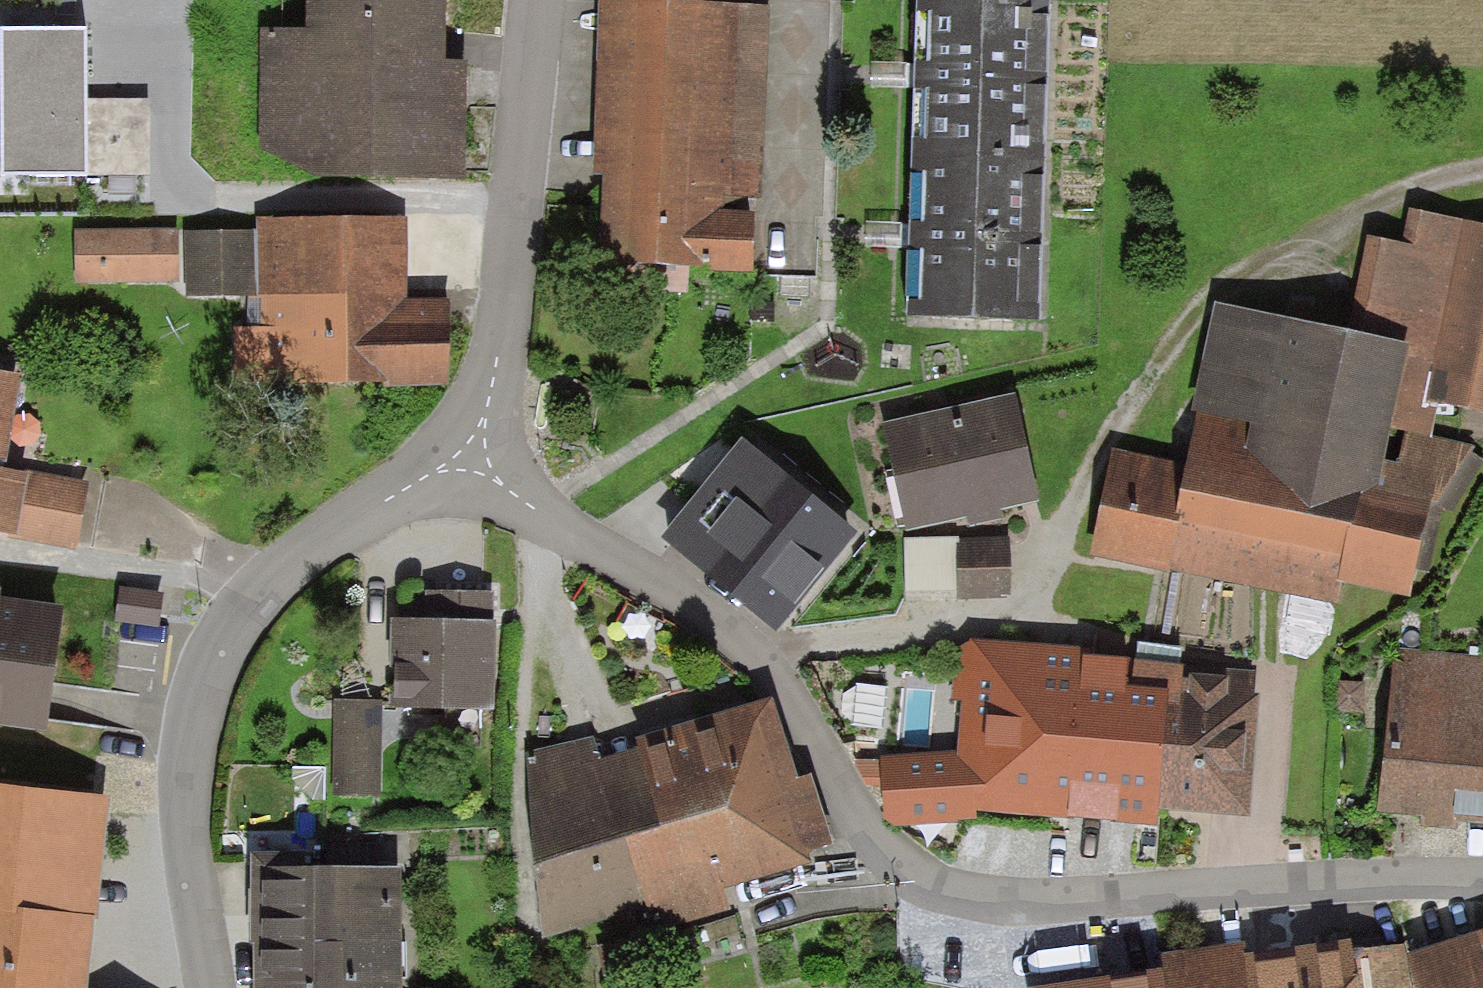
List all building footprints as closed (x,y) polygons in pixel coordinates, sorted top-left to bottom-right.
[(305,31),(262,29),(261,150),(315,182),(467,185),(467,60),(446,60),(446,46),(446,0),(306,0),(305,31)] [(912,157),(1045,162),(1051,3),(972,0),(918,0),(915,78),(912,157)] [(765,9),(600,2),(592,177),(603,178),(598,270),(641,272),(640,296),(688,298),(689,273),(753,276),(765,9)] [(87,31),(2,31),(2,180),(87,180),(86,177),(88,101),(87,31)] [(149,102),(88,101),(86,177),(148,178),(149,102)] [(1038,327),(1045,162),(912,157),(909,236),(906,322),(1038,327)] [(1172,572),(1336,606),(1342,588),(1412,601),(1430,513),(1474,448),(1431,438),(1439,407),(1482,415),(1482,225),(1408,210),(1402,244),(1367,240),(1349,336),(1214,305),(1190,414),(1196,414),(1185,467),(1189,468),(1176,521),(1184,523),(1172,572)] [(406,219),(258,220),(258,231),(259,297),(259,329),(233,329),(234,385),(384,384),(384,388),(449,387),(449,302),(407,302),(407,293),(406,219)] [(77,231),(77,285),(178,285),(178,231),(77,231)] [(186,299),(259,297),(258,231),(185,232),(186,299)] [(0,374),(0,535),(17,538),(29,475),(4,471),(6,456),(21,378),(0,374)] [(1014,396),(881,425),(906,533),(965,519),(967,528),(985,524),(1003,520),(1001,511),(1038,503),(1014,396)] [(742,440),(659,543),(776,636),(858,536),(742,440)] [(1185,467),(1114,450),(1089,558),(1171,578),(1172,572),(1184,523),(1176,521),(1189,468),(1185,467)] [(89,487),(29,475),(17,538),(77,549),(89,487)] [(1010,539),(904,539),(904,597),(1010,597),(1010,539)] [(120,589),(115,623),(158,629),(162,594),(120,589)] [(427,624),(392,623),(390,669),(392,669),(391,709),(492,712),(495,626),(492,626),(493,595),(428,593),(427,624)] [(45,736),(63,611),(0,602),(0,729),(45,736)] [(1154,813),(1167,667),(1089,659),(1090,650),(957,641),(951,700),(961,703),(956,755),(880,759),(884,829),(974,824),(975,813),(1154,831),(1154,813)] [(1395,647),(1377,815),(1419,820),(1418,829),(1456,833),(1457,826),(1482,828),(1482,656),(1395,647)] [(1256,674),(1167,667),(1154,813),(1252,821),(1262,699),(1253,699),(1256,674)] [(382,702),(334,702),(333,796),(381,796),(382,702)] [(635,743),(637,749),(663,836),(627,846),(646,909),(654,935),(731,913),(725,893),(742,888),(812,868),(809,858),(834,850),(813,780),(797,784),(773,702),(666,734),(635,743)] [(663,836),(637,749),(601,761),(593,737),(527,756),(542,941),(646,909),(627,846),(663,836)] [(0,787),(0,987),(86,987),(93,933),(108,799),(0,787)] [(401,871),(303,872),(302,856),(250,857),(250,879),(251,950),(253,950),(253,987),(403,987),(401,871)] [(1406,959),(1415,987),(1482,987),(1482,936),(1460,942),(1406,959)] [(1160,973),(1162,987),(1358,987),(1354,955),(1352,945),(1262,958),(1247,960),(1245,944),(1158,957),(1160,973)] [(1354,955),(1358,987),(1410,987),(1402,947),(1354,955)] [(1062,987),(1162,987),(1160,973),(1098,983),(1062,987)]
